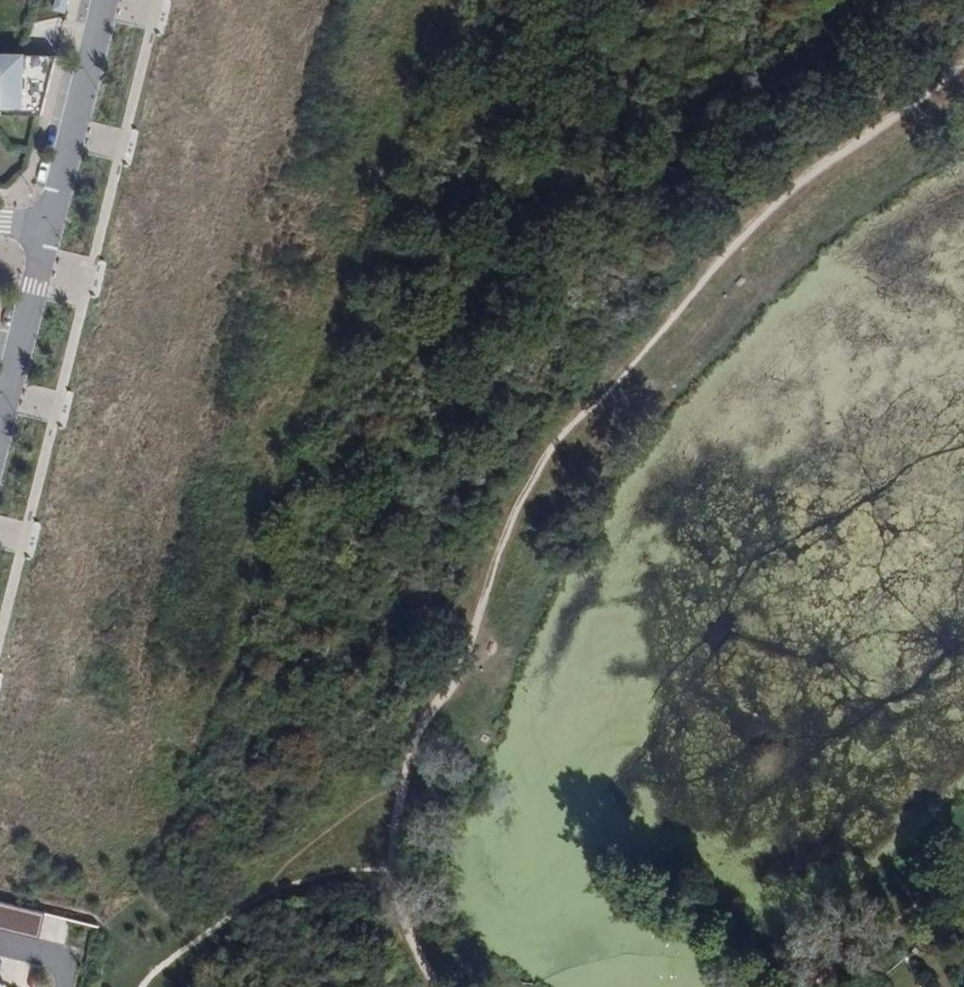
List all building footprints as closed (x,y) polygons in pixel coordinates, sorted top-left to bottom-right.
[(32,113),(34,53),(0,52),(0,112),(32,113)] [(37,936),(43,911),(0,902),(0,928),(37,936)]
